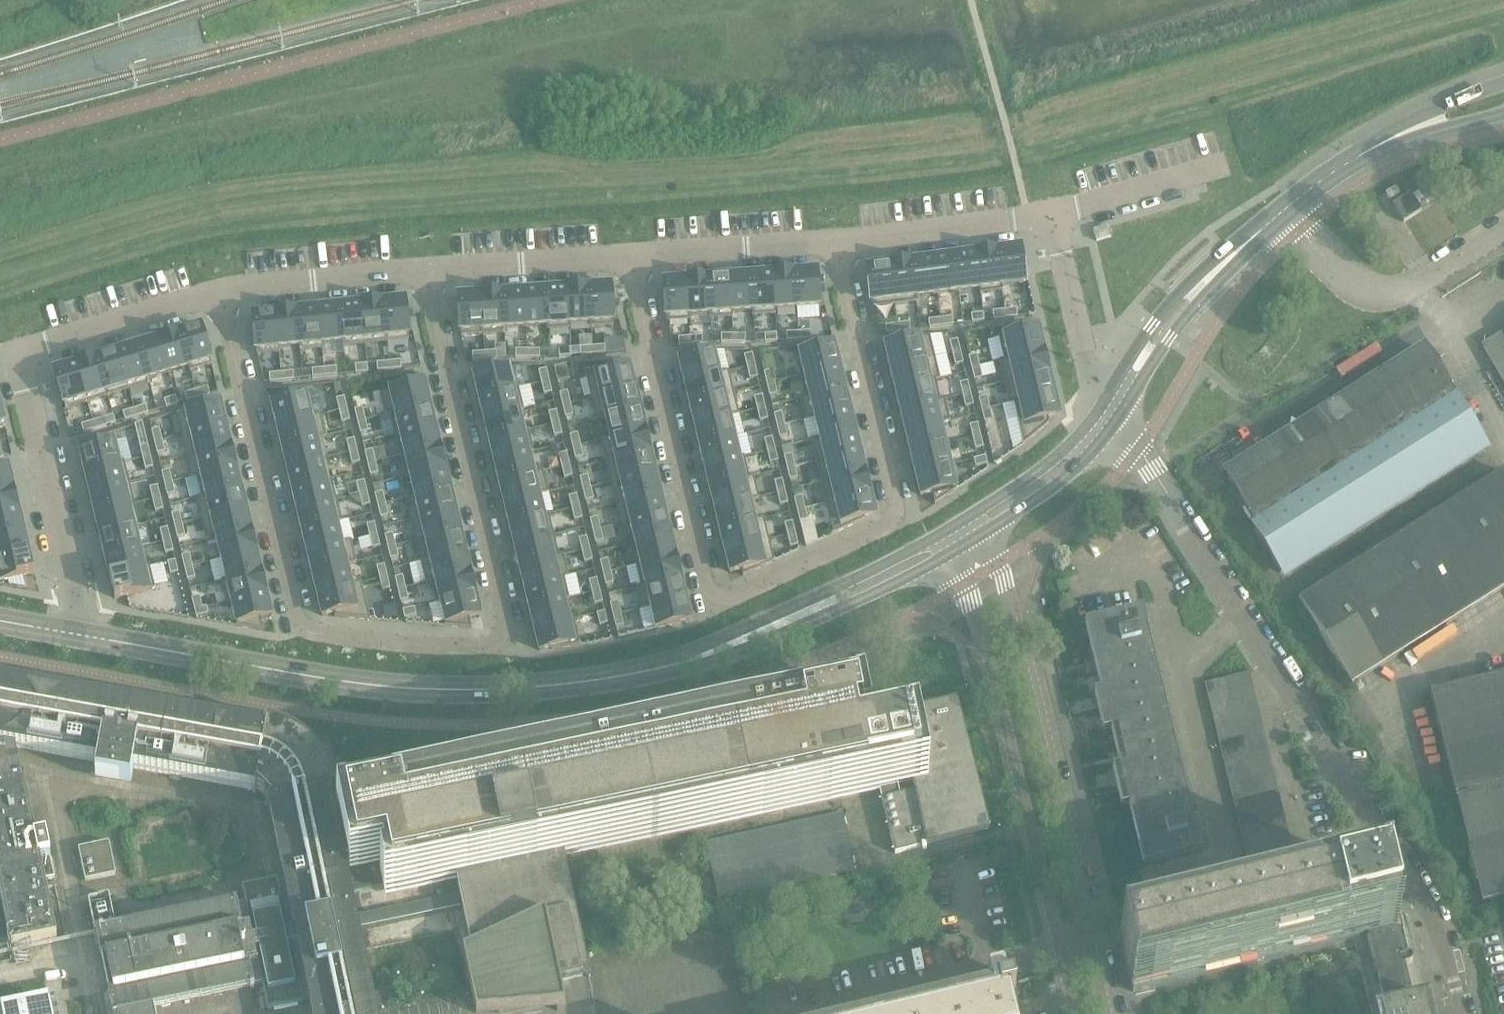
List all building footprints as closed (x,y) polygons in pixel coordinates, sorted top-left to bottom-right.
[(1386,193),(1390,201),(1400,195),(1396,187),(1386,193)] [(1393,205),(1403,221),(1404,222),(1422,211),(1410,193),(1393,205)] [(1108,227),(1094,231),(1097,241),(1111,237),(1108,227)] [(1019,247),(997,250),(1002,291),(1003,291),(1002,286),(1024,283),(1019,247)] [(997,250),(975,253),(981,294),(1002,291),(997,250)] [(975,253),(954,256),(959,292),(979,289),(980,294),(981,294),(975,253)] [(954,256),(933,259),(937,295),(959,292),(954,256)] [(933,259),(911,261),(917,302),(917,298),(937,295),(933,259)] [(911,261),(890,264),(895,305),(917,302),(911,261)] [(890,264),(867,267),(872,303),(873,308),(895,305),(890,264)] [(819,307),(816,271),(794,272),(796,308),(819,307)] [(794,272),(772,274),(775,315),(776,315),(776,310),(796,308),(794,272)] [(772,274),(751,275),(754,316),(775,315),(772,274)] [(751,275),(729,277),(732,313),(752,312),(753,316),(754,316),(751,275)] [(729,277),(708,278),(711,319),(725,318),(725,313),(732,313),(729,277)] [(708,278),(686,279),(689,321),(690,321),(690,316),(709,314),(710,319),(711,319),(708,278)] [(686,279),(664,281),(666,317),(667,322),(689,321),(686,279)] [(611,285),(588,287),(591,328),(613,326),(611,285)] [(588,287),(567,288),(569,329),(570,329),(570,325),(590,323),(590,328),(591,328),(588,287)] [(567,288),(545,290),(548,331),(569,329),(567,288)] [(545,290),(524,291),(526,328),(547,326),(547,331),(548,331),(545,290)] [(524,291),(502,293),(505,334),(506,334),(505,329),(526,328),(524,291)] [(502,293),(480,294),(483,335),(505,334),(502,293)] [(480,294),(458,296),(460,332),(461,337),(462,337),(483,335),(480,294)] [(405,299),(382,301),(387,342),(409,340),(405,299)] [(382,301),(361,304),(365,345),(387,342),(382,301)] [(361,304),(339,306),(344,347),(365,345),(361,304)] [(339,306),(318,308),(322,349),(323,349),(323,344),(342,342),(343,347),(344,347),(339,306)] [(318,308),(297,310),(301,351),(322,349),(318,308)] [(1017,309),(1005,310),(1006,319),(1018,317),(1017,309)] [(297,310),(275,312),(279,353),(280,353),(280,349),(299,346),(300,351),(301,351),(297,310)] [(1005,310),(993,312),(994,320),(1006,319),(1005,310)] [(275,312),(253,314),(256,351),(257,356),(279,353),(275,312)] [(983,313),(971,315),(972,323),(984,321),(983,313)] [(952,317),(940,319),(941,327),(953,326),(952,317)] [(940,319),(928,320),(929,329),(941,327),(940,319)] [(910,323),(898,325),(899,333),(911,331),(910,323)] [(898,325),(886,326),(887,334),(899,333),(898,325)] [(200,326),(179,332),(191,372),(212,365),(200,326)] [(1039,329),(999,339),(1004,360),(1000,361),(1000,362),(1045,351),(1039,329)] [(811,340),(810,331),(798,332),(799,341),(811,340)] [(179,332),(158,339),(169,373),(188,367),(190,372),(191,372),(179,332)] [(799,341),(798,332),(786,333),(787,341),(799,341)] [(1482,345),(1503,383),(1503,333),(1482,345)] [(777,342),(777,334),(765,335),(765,343),(777,342)] [(733,343),(733,335),(721,335),(721,343),(733,343)] [(745,343),(745,335),(733,335),(733,343),(745,343)] [(703,345),(702,336),(690,337),(691,346),(703,345)] [(930,336),(885,347),(890,369),(935,358),(930,336)] [(690,337),(678,338),(679,346),(691,346),(690,337)] [(158,339),(137,345),(149,384),(150,384),(149,379),(169,373),(158,339)] [(958,340),(950,342),(952,354),(960,352),(958,340)] [(137,345),(117,351),(129,391),(149,384),(137,345)] [(840,367),(835,345),(795,355),(800,377),(840,367)] [(604,346),(592,347),(593,355),(605,354),(604,346)] [(592,347),(580,348),(581,356),(593,355),(592,347)] [(571,348),(558,349),(559,358),(571,357),(571,348)] [(528,350),(516,350),(515,358),(528,359),(528,350)] [(540,350),(528,350),(528,359),(540,359),(540,350)] [(117,351),(96,357),(108,397),(129,391),(117,351)] [(496,351),(484,352),(485,361),(497,360),(496,351)] [(1045,351),(1000,362),(1005,383),(1050,372),(1045,351)] [(1427,351),(1227,476),(1246,506),(1446,381),(1427,351)] [(484,352),(472,353),(473,361),(485,361),(484,352)] [(719,373),(714,352),(679,361),(684,383),(729,372),(729,371),(719,373)] [(960,352),(952,354),(955,366),(963,364),(960,352)] [(755,366),(752,354),(744,356),(747,368),(755,366)] [(977,355),(969,357),(972,369),(980,367),(977,355)] [(96,357),(75,364),(87,403),(108,397),(96,357)] [(935,358),(890,369),(895,390),(940,379),(935,358)] [(401,361),(389,362),(389,370),(401,369),(401,361)] [(389,362),(376,363),(377,372),(389,370),(389,362)] [(75,364),(54,370),(66,410),(87,403),(75,364)] [(367,364),(355,366),(356,374),(368,373),(367,364)] [(630,366),(586,377),(591,399),(636,388),(630,366)] [(750,380),(758,378),(755,366),(747,368),(750,380)] [(800,399),(845,388),(840,367),(800,377),(805,397),(800,398),(800,399)] [(980,367),(972,369),(974,381),(983,379),(980,367)] [(336,368),(324,369),(325,377),(337,376),(336,368)] [(509,368),(473,376),(479,398),(519,388),(514,389),(509,368)] [(324,369),(312,370),(313,378),(325,377),(324,369)] [(547,369),(538,371),(541,383),(549,381),(547,369)] [(775,383),(772,371),(764,373),(767,385),(775,383)] [(293,372),(281,373),(282,381),(294,380),(293,372)] [(689,404),(734,393),(729,372),(684,383),(689,404)] [(1050,372),(1005,383),(1010,404),(1055,393),(1050,372)] [(281,373),(269,374),(270,383),(282,381),(281,373)] [(940,379),(895,390),(900,411),(945,400),(945,399),(940,400),(935,381),(940,380),(940,379)] [(549,381),(541,383),(544,395),(552,393),(549,381)] [(968,382),(960,384),(963,396),(971,394),(968,382)] [(425,383),(380,393),(386,415),(430,404),(425,383)] [(769,396),(778,394),(775,383),(767,385),(769,396)] [(208,387),(196,391),(198,399),(210,395),(208,387)] [(519,388),(479,398),(484,419),(524,409),(519,388)] [(636,388),(591,399),(596,420),(641,409),(636,388)] [(805,420),(850,409),(845,388),(800,399),(805,420)] [(196,391),(184,394),(187,401),(187,402),(198,399),(196,391)] [(568,392),(560,394),(562,406),(570,404),(568,392)] [(694,425),(739,414),(734,393),(689,404),(694,425)] [(1055,393),(1010,404),(1010,405),(1015,404),(1024,444),(1049,424),(1048,418),(1060,415),(1055,393)] [(971,394),(963,396),(965,408),(973,406),(971,394)] [(307,396),(271,404),(277,426),(321,415),(321,414),(312,417),(307,396)] [(765,408),(762,396),(754,398),(757,410),(765,408)] [(176,397),(164,400),(166,408),(178,405),(178,404),(176,397)] [(344,398),(336,399),(339,411),(347,409),(344,397),(344,398)] [(987,397),(979,399),(982,411),(990,409),(987,397)] [(945,400),(900,411),(905,432),(950,421),(945,400)] [(1458,401),(1255,531),(1282,573),(1485,444),(1458,401)] [(221,403),(176,414),(182,436),(226,425),(221,403)] [(430,404),(386,415),(386,416),(390,415),(395,435),(435,425),(430,404)] [(570,404),(562,406),(565,418),(573,416),(570,404)] [(146,406),(134,409),(137,417),(148,414),(148,413),(146,406)] [(362,408),(354,410),(357,422),(365,420),(362,408)] [(768,420),(765,408),(757,410),(760,422),(768,420)] [(134,409),(123,413),(125,420),(125,421),(137,417),(134,409)] [(347,409),(339,411),(342,423),(349,421),(350,421),(347,409)] [(524,409),(484,419),(489,440),(529,430),(529,429),(524,431),(519,411),(524,410),(524,409)] [(641,409),(596,420),(596,421),(606,419),(610,438),(601,440),(601,441),(646,430),(641,409)] [(810,441),(855,430),(850,409),(805,420),(806,421),(815,419),(820,438),(810,440),(810,441)] [(990,409),(982,411),(985,422),(993,421),(990,409)] [(557,411),(549,413),(551,425),(560,423),(557,411)] [(785,425),(782,413),(774,415),(777,427),(785,425)] [(730,417),(739,415),(739,414),(694,425),(699,446),(735,437),(730,417)] [(321,415),(277,426),(282,447),(327,436),(321,415)] [(104,418),(93,422),(95,430),(107,426),(104,418)] [(365,420),(357,422),(360,434),(368,432),(365,420)] [(950,421),(905,432),(910,453),(946,444),(941,424),(950,422),(950,421)] [(93,422),(81,425),(84,433),(95,430),(93,422)] [(560,423),(551,425),(554,437),(562,435),(560,423)] [(978,424),(970,426),(973,438),(981,436),(978,424)] [(226,425),(182,436),(187,457),(231,446),(226,425)] [(435,425),(395,435),(400,456),(440,446),(435,425)] [(788,437),(785,425),(777,427),(780,438),(788,437)] [(152,431),(151,431),(154,442),(162,441),(159,429),(152,431)] [(529,430),(489,440),(494,461),(534,451),(529,430)] [(646,430),(601,441),(606,462),(651,451),(646,430)] [(816,462),(860,451),(855,430),(810,441),(816,462)] [(578,434),(570,436),(573,448),(581,446),(578,434)] [(327,436),(282,447),(287,468),(322,460),(317,440),(327,437),(327,436)] [(981,436),(973,438),(975,450),(983,448),(981,436)] [(704,467),(745,457),(744,456),(740,457),(735,437),(699,446),(704,467)] [(775,450),(772,438),(764,440),(767,452),(775,450)] [(354,440),(346,441),(349,453),(357,451),(354,440)] [(115,441),(79,450),(85,472),(125,462),(124,461),(120,462),(115,441)] [(162,441),(154,442),(157,454),(158,454),(165,452),(162,441)] [(147,444),(140,446),(142,458),(150,456),(148,444),(147,444)] [(946,444),(910,453),(915,474),(951,465),(946,444)] [(231,446),(187,457),(192,478),(237,467),(231,446)] [(440,446),(400,456),(405,477),(445,467),(440,446)] [(581,446),(573,448),(575,459),(583,457),(581,446)] [(373,450),(365,452),(367,464),(376,462),(373,450)] [(778,462),(775,450),(767,452),(770,464),(778,462)] [(357,451),(349,453),(352,465),(360,463),(357,451)] [(534,451),(494,461),(499,482),(544,471),(543,470),(534,473),(529,454),(534,452),(534,451)] [(651,451),(606,462),(611,483),(656,472),(651,451)] [(821,483),(865,472),(860,451),(816,462),(821,483)] [(567,453),(559,455),(562,467),(570,465),(567,453)] [(795,467),(792,455),(784,457),(787,469),(795,467)] [(150,456),(142,458),(145,470),(153,468),(150,456)] [(709,488),(754,477),(754,476),(749,477),(745,457),(704,467),(709,488)] [(986,457),(974,460),(976,468),(988,465),(986,457)] [(322,460),(287,468),(292,489),(332,480),(332,479),(327,480),(322,460)] [(125,462),(85,472),(90,493),(130,483),(125,462)] [(376,462),(367,464),(370,476),(378,474),(376,462)] [(570,465),(562,467),(564,479),(572,477),(570,465)] [(951,465),(915,474),(921,496),(932,493),(935,504),(957,490),(951,465)] [(0,470),(0,493),(14,489),(9,467),(0,470)] [(237,467),(192,478),(192,479),(197,478),(201,497),(197,498),(197,499),(242,488),(237,467)] [(445,467),(405,477),(406,478),(410,477),(415,496),(406,498),(406,499),(450,488),(445,467)] [(790,480),(798,478),(795,467),(787,469),(790,480)] [(162,472),(162,473),(164,484),(172,482),(170,471),(162,472)] [(544,471),(499,482),(504,503),(549,492),(544,471)] [(656,472),(611,483),(616,504),(661,493),(656,472)] [(826,504),(871,493),(865,472),(821,483),(826,504)] [(1299,600),(1352,685),(1353,684),(1353,683),(1503,588),(1503,474),(1503,472),(1501,473),(1502,474),(1301,601),(1300,599),(1299,600)] [(588,476),(580,478),(583,490),(591,488),(588,476)] [(714,509),(759,498),(754,477),(709,488),(714,509)] [(332,480),(292,489),(297,510),(337,501),(332,480)] [(785,492),(782,480),(774,482),(777,494),(785,492)] [(172,482),(164,484),(167,496),(168,496),(175,494),(172,482)] [(364,482),(357,483),(359,495),(367,493),(364,482)] [(130,483),(90,493),(95,514),(135,504),(130,483)] [(157,486),(150,488),(153,500),(161,498),(158,486),(157,486)] [(242,488),(197,499),(202,520),(247,509),(242,488)] [(450,488),(406,499),(411,520),(456,510),(450,488)] [(591,488),(583,490),(586,502),(594,500),(591,488)] [(0,493),(0,515),(19,510),(14,489),(0,493)] [(383,492),(375,494),(378,506),(386,504),(383,492)] [(549,492),(504,503),(509,524),(549,514),(544,515),(540,496),(549,493),(549,492)] [(788,504),(785,492),(777,494),(780,506),(788,504)] [(367,493),(359,495),(362,507),(370,505),(367,493)] [(661,493),(616,504),(621,525),(666,514),(661,493)] [(864,518),(876,515),(871,493),(826,504),(833,534),(865,520),(864,518)] [(577,495),(569,497),(572,509),(580,507),(577,495)] [(805,509),(802,497),(794,499),(797,511),(805,509)] [(161,498),(153,500),(155,512),(163,510),(161,498)] [(750,501),(759,499),(759,498),(714,509),(719,530),(764,519),(764,518),(755,520),(750,501)] [(337,501),(297,510),(302,531),(342,522),(337,501)] [(135,504),(95,514),(100,535),(140,525),(135,504)] [(386,504),(378,506),(380,518),(389,516),(386,504)] [(580,507),(572,509),(574,521),(583,519),(580,507)] [(247,509),(202,520),(207,541),(252,530),(247,509)] [(800,522),(808,520),(805,509),(797,511),(800,522)] [(0,515),(0,537),(24,531),(19,510),(0,515)] [(456,510),(411,520),(416,541),(461,531),(456,510)] [(172,515),(174,526),(182,524),(180,513),(172,515)] [(549,514),(509,524),(514,545),(554,535),(549,514)] [(666,514),(621,525),(621,526),(631,524),(636,544),(671,535),(666,514)] [(598,518),(590,520),(593,532),(601,530),(598,518)] [(725,551),(769,540),(764,519),(719,530),(725,551)] [(342,522),(302,531),(307,552),(352,541),(351,541),(342,543),(338,524),(342,523),(342,522)] [(795,534),(793,522),(784,524),(787,536),(795,534)] [(374,524),(367,525),(369,537),(377,535),(375,523),(374,524)] [(182,524),(174,526),(177,538),(178,538),(185,536),(182,524)] [(140,525),(100,535),(105,556),(140,548),(135,527),(140,526),(140,525)] [(167,528),(160,530),(163,542),(171,540),(168,528),(167,528)] [(252,530),(207,541),(207,542),(216,539),(221,560),(257,551),(252,530)] [(601,530),(593,532),(596,544),(604,542),(601,530)] [(0,537),(0,559),(29,552),(24,531),(0,537)] [(461,531),(416,541),(421,562),(466,551),(461,531)] [(393,534),(385,536),(388,548),(396,546),(393,534)] [(790,548),(798,546),(795,534),(787,536),(790,548)] [(377,535),(369,537),(372,549),(380,547),(377,535)] [(554,535),(514,545),(519,566),(564,555),(564,554),(559,556),(554,535)] [(671,535),(636,544),(640,564),(636,565),(636,566),(676,556),(671,535)] [(587,537),(579,539),(582,551),(590,549),(587,537)] [(171,540),(163,542),(165,554),(173,552),(171,540)] [(743,576),(774,562),(769,540),(725,551),(730,573),(741,570),(743,576)] [(352,541),(307,552),(312,573),(357,562),(352,541)] [(396,546),(388,548),(391,559),(399,558),(396,546)] [(140,548),(105,556),(110,577),(150,567),(150,566),(145,567),(140,548)] [(590,549),(582,551),(585,563),(593,561),(590,549)] [(257,551),(221,560),(226,580),(221,581),(222,582),(262,572),(257,551)] [(466,551),(421,562),(426,583),(471,572),(466,551)] [(0,559),(0,582),(35,574),(29,552),(0,559)] [(182,556),(182,557),(185,568),(193,566),(190,555),(182,556)] [(564,555),(519,566),(524,587),(569,576),(564,555)] [(676,556),(636,566),(641,586),(636,587),(636,588),(681,577),(676,556)] [(608,560),(600,562),(603,574),(611,572),(608,560)] [(175,561),(168,563),(170,575),(178,573),(176,561),(175,561)] [(357,562),(312,573),(317,594),(362,583),(361,583),(352,585),(348,566),(357,563),(357,562)] [(193,566),(185,568),(187,580),(188,580),(195,578),(193,566)] [(384,566),(377,567),(380,579),(388,577),(385,566),(384,566)] [(150,567),(110,577),(115,599),(155,589),(150,567)] [(262,572),(222,582),(227,603),(267,593),(262,572)] [(471,572),(426,583),(426,584),(431,583),(436,603),(476,594),(471,572)] [(611,572),(603,574),(606,586),(614,584),(611,572)] [(403,576),(395,578),(398,590),(406,588),(403,576)] [(569,576),(524,587),(529,608),(569,598),(564,578),(569,577),(569,576)] [(388,577),(380,579),(382,591),(390,589),(388,577)] [(681,577),(636,588),(641,609),(686,598),(681,577)] [(597,579),(589,581),(592,593),(600,591),(597,579)] [(362,583),(317,594),(322,616),(334,613),(335,617),(371,620),(362,583)] [(406,588),(398,590),(401,602),(409,600),(406,588)] [(600,591),(592,593),(595,605),(598,604),(603,603),(600,591)] [(267,593),(227,603),(227,604),(232,602),(237,626),(264,631),(260,618),(272,615),(267,593)] [(476,594),(436,603),(436,604),(440,603),(446,626),(472,629),(469,618),(481,615),(476,594)] [(192,598),(194,610),(202,608),(200,597),(192,598)] [(569,598),(529,608),(534,629),(574,619),(569,620),(565,601),(569,599),(569,598)] [(656,629),(691,620),(686,598),(641,609),(642,610),(651,608),(656,629)] [(618,602),(610,604),(613,616),(621,614),(618,602)] [(202,608),(194,610),(196,617),(209,615),(207,607),(202,608)] [(415,608),(403,611),(405,619),(417,616),(415,608)] [(1143,608),(1090,621),(1098,653),(1102,671),(1106,688),(1099,690),(1099,692),(1104,710),(1108,729),(1109,730),(1116,728),(1120,746),(1125,764),(1118,766),(1118,767),(1122,786),(1127,806),(1135,804),(1150,864),(1202,851),(1198,831),(1191,833),(1176,773),(1171,754),(1167,735),(1162,716),(1158,697),(1153,679),(1148,660),(1144,642),(1141,630),(1148,629),(1143,608)] [(605,612),(597,614),(600,626),(608,624),(605,612)] [(621,614),(613,616),(616,628),(624,626),(621,614)] [(574,619),(534,629),(539,651),(551,648),(551,650),(581,646),(574,619)] [(1228,679),(1232,693),(1253,688),(1249,674),(1228,679)] [(1431,695),(1481,903),(1503,897),(1503,677),(1431,695)] [(1232,693),(1228,679),(1206,684),(1209,698),(1232,693)] [(1234,704),(1255,699),(1253,688),(1232,693),(1234,704)] [(1232,693),(1209,698),(1212,710),(1234,704),(1232,693)] [(1237,716),(1258,711),(1255,699),(1234,704),(1237,716)] [(345,808),(360,893),(455,873),(471,948),(462,951),(476,1013),(486,1013),(564,1011),(557,975),(550,977),(550,974),(562,971),(540,871),(524,875),(521,860),(912,779),(916,792),(882,801),(895,855),(977,834),(945,707),(899,716),(897,705),(883,708),(885,717),(860,723),(855,703),(345,808)] [(1234,704),(1212,710),(1215,721),(1237,716),(1234,704)] [(1240,728),(1261,722),(1258,711),(1237,716),(1240,728)] [(1237,716),(1215,721),(1217,733),(1240,728),(1237,716)] [(1243,739),(1264,734),(1261,722),(1240,728),(1243,739)] [(1240,728),(1217,733),(1220,745),(1243,739),(1240,728)] [(143,731),(64,747),(85,845),(163,829),(143,731)] [(1246,751),(1267,746),(1264,734),(1243,739),(1246,751)] [(1243,739),(1220,745),(1223,756),(1246,751),(1243,739)] [(1248,763),(1270,757),(1267,746),(1246,751),(1248,763)] [(1246,751),(1223,756),(1226,768),(1248,763),(1246,751)] [(275,757),(196,773),(217,871),(295,855),(275,757)] [(1251,774),(1272,769),(1270,757),(1248,763),(1251,774)] [(1248,763),(1226,768),(1229,780),(1251,774),(1248,763)] [(1254,786),(1275,781),(1272,769),(1251,774),(1254,786)] [(1251,774),(1229,780),(1232,791),(1254,786),(1251,774)] [(1257,798),(1278,792),(1275,781),(1254,786),(1257,798)] [(1254,786),(1232,791),(1234,803),(1257,798),(1254,786)] [(1259,809),(1281,804),(1278,792),(1257,798),(1259,809)] [(1257,798),(1234,803),(1237,815),(1259,809),(1257,798)] [(1262,821),(1284,816),(1281,804),(1259,809),(1262,821)] [(1259,809),(1237,815),(1240,826),(1262,821),(1259,809)] [(1265,833),(1287,827),(1284,816),(1262,821),(1265,833)] [(1262,821),(1240,826),(1243,838),(1265,833),(1262,821)] [(1268,844),(1289,839),(1287,827),(1265,833),(1268,844)] [(1265,833),(1243,838),(1246,850),(1268,844),(1265,833)] [(1271,856),(1280,854),(1292,851),(1289,839),(1268,844),(1271,856)] [(80,847),(87,880),(117,874),(111,841),(80,847)] [(1246,850),(1249,861),(1271,856),(1268,844),(1246,850)] [(1374,963),(1403,956),(1396,928),(1397,928),(1384,874),(1119,938),(1132,992),(1367,935),(1374,963)] [(1374,963),(1387,1013),(1415,1006),(1405,965),(1409,964),(1410,964),(1412,963),(1413,962),(1413,961),(1413,960),(1413,959),(1413,958),(1412,957),(1411,956),(1409,956),(1407,956),(1403,956),(1374,963)] [(911,1013),(1013,1013),(1008,991),(1014,989),(1014,988),(1012,980),(1006,982),(1003,971),(988,975),(992,995),(911,1013)] [(2,1013),(51,1013),(49,1003),(2,1013)] [(1428,1003),(1415,1006),(1387,1013),(1382,1013),(1430,1013),(1428,1003)]
